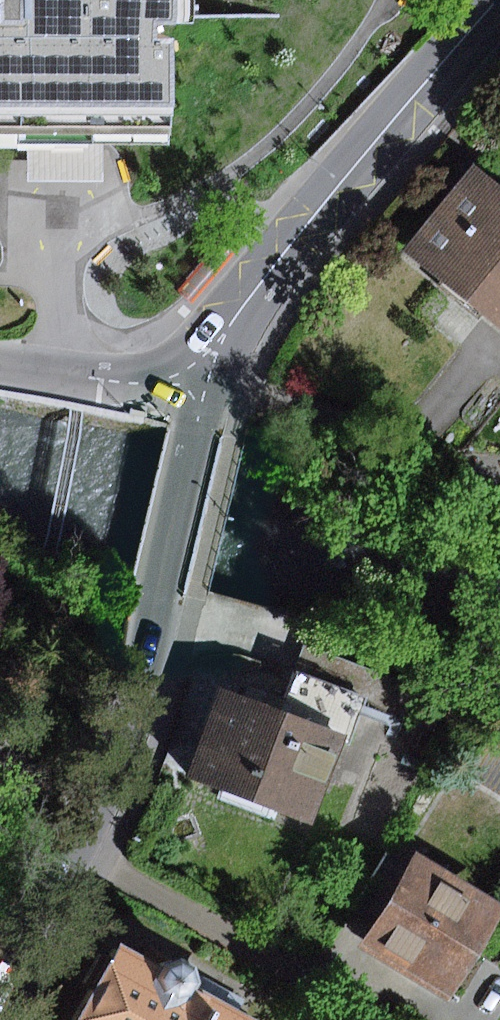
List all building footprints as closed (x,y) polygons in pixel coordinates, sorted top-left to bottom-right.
[(163,137),(165,0),(0,0),(0,137),(163,137)] [(475,167),(408,249),(499,324),(499,187),(475,167)] [(304,648),(295,672),(367,697),(446,725),(454,701),(304,648)] [(264,690),(258,706),(352,740),(367,697),(295,672),(287,698),(264,690)] [(321,827),(352,740),(258,706),(222,692),(190,776),(321,827)] [(468,774),(499,792),(499,744),(488,738),(468,774)] [(383,924),(415,867),(389,852),(356,909),(383,924)] [(455,1000),(499,923),(499,901),(421,856),(415,867),(383,924),(367,950),(455,1000)] [(203,990),(206,979),(198,966),(181,960),(171,963),(167,971),(127,949),(86,1019),(254,1019),(203,990)]
